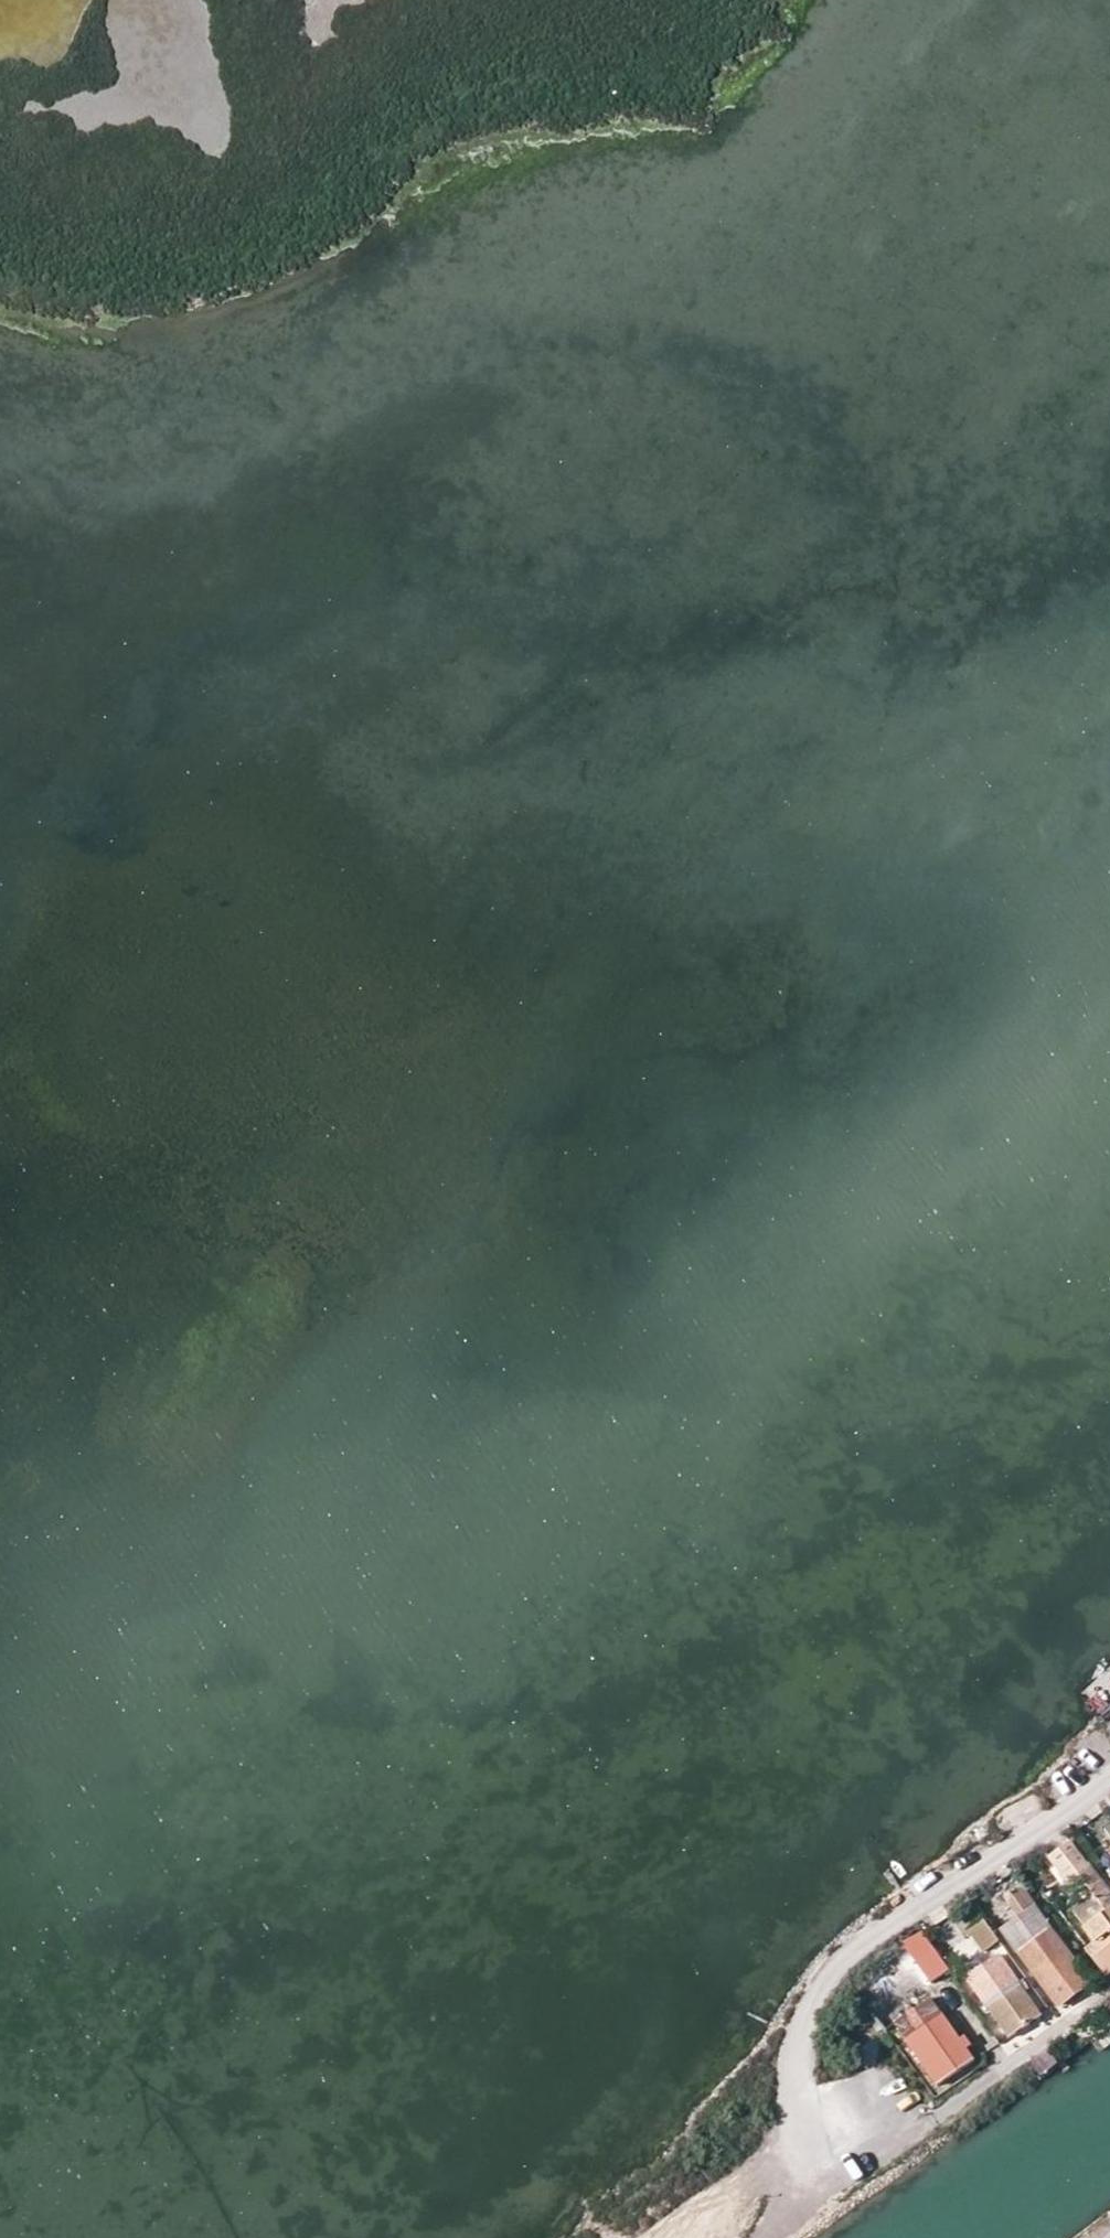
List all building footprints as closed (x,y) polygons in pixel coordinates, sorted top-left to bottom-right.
[(1081,1846),(1073,1836),(1050,1853),(1068,1879),(1072,1885),(1083,1878),(1097,1895),(1101,1900),(1105,1906),(1099,1911),(1102,1916),(1087,1927),(1097,1943),(1089,1948),(1107,1973),(1109,1971),(1109,1885),(1081,1846)] [(1049,1893),(1058,1904),(1075,1891),(1072,1885),(1068,1879),(1049,1893)] [(1062,2002),(1090,1982),(1053,1930),(1057,1928),(1027,1887),(1016,1894),(1014,1892),(1007,1896),(1020,1916),(1003,1929),(1035,1974),(1040,1971),(1062,2002)] [(1101,1900),(1097,1895),(1075,1911),(1087,1927),(1102,1916),(1099,1911),(1105,1906),(1101,1900)] [(959,1955),(973,1947),(960,1925),(946,1933),(959,1955)] [(990,1949),(999,1942),(989,1928),(979,1935),(990,1949)] [(935,1950),(922,1959),(936,1979),(950,1971),(935,1950)] [(989,2004),(991,2003),(1012,2033),(1043,2011),(1001,1955),(971,1976),(989,2004)] [(939,2083),(976,2059),(932,1997),(896,2022),(939,2083)] [(1047,2048),(1029,2058),(1039,2074),(1056,2064),(1047,2048)]
